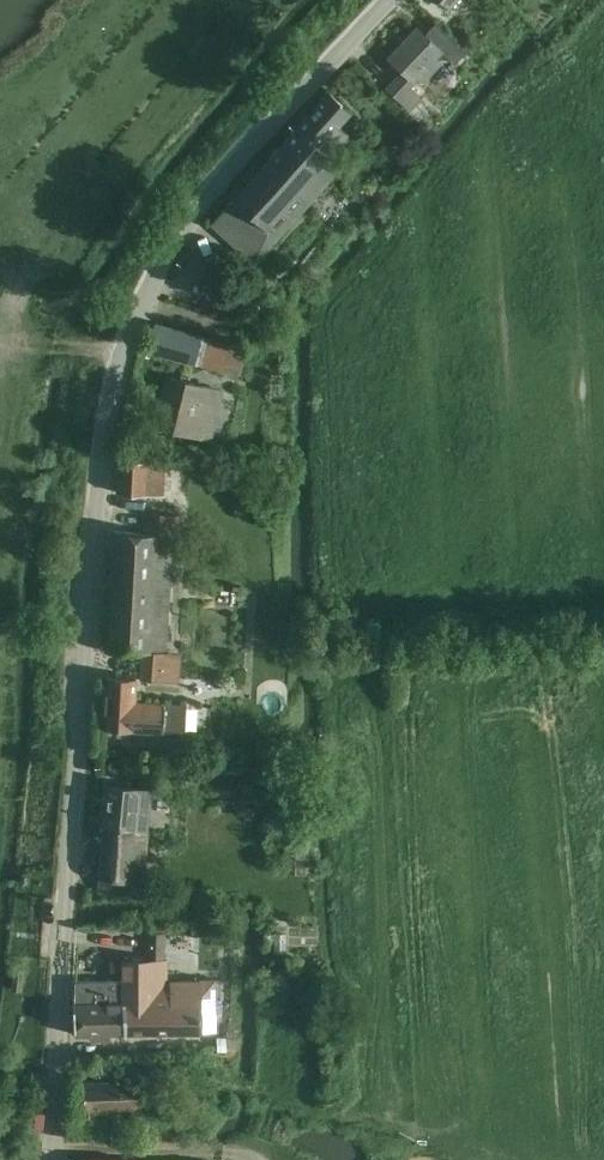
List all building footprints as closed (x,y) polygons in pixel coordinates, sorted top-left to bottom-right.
[(545,8),(535,18),(543,27),(554,16),(545,8)] [(454,38),(436,21),(423,34),(416,28),(388,58),(403,72),(388,89),(386,88),(410,110),(420,98),(409,88),(419,76),(423,80),(441,61),(436,57),(441,50),(453,62),(465,50),(460,44),(455,40),(454,38)] [(463,29),(454,38),(455,40),(460,44),(469,35),(463,29)] [(254,263),(340,166),(327,155),(346,133),(338,126),(351,111),(328,91),(210,224),(254,263)] [(153,323),(146,353),(193,365),(194,363),(201,336),(153,323)] [(209,439),(221,390),(165,377),(154,426),(209,439)] [(119,461),(117,491),(145,493),(147,463),(147,460),(119,458),(119,461)] [(112,531),(105,650),(141,652),(139,679),(163,680),(165,651),(172,534),(177,534),(178,514),(146,512),(145,533),(112,531)] [(183,734),(185,706),(133,702),(134,678),(104,676),(100,728),(161,732),(161,733),(183,734)] [(185,781),(187,758),(187,757),(177,756),(175,780),(185,781)] [(141,896),(150,788),(107,784),(97,892),(141,896)] [(295,843),(293,864),(307,866),(309,844),(295,843)] [(122,979),(123,1034),(215,1031),(213,978),(166,979),(165,958),(162,957),(163,933),(147,932),(147,957),(121,958),(122,980),(122,979)] [(109,1034),(123,1034),(122,979),(74,981),(74,1002),(73,1002),(74,1034),(91,1033),(91,1041),(109,1040),(109,1034)] [(118,1124),(117,1108),(141,1106),(139,1078),(80,1082),(82,1109),(87,1109),(88,1126),(118,1124)] [(183,1135),(187,1135),(190,1134),(193,1132),(196,1129),(197,1125),(197,1121),(196,1117),(194,1114),(191,1112),(188,1110),(184,1110),(180,1110),(177,1112),(174,1115),(172,1118),(171,1122),(172,1126),(173,1129),(176,1132),(179,1134),(183,1135)]
